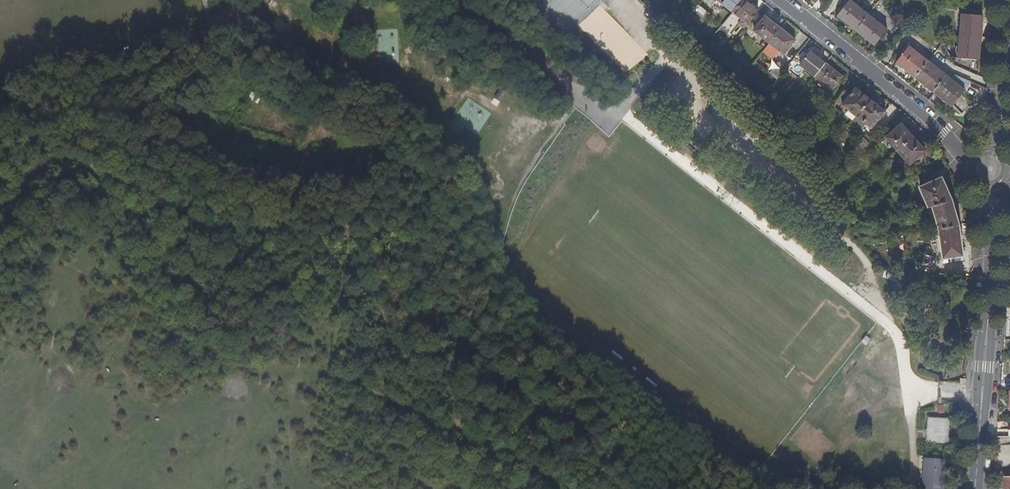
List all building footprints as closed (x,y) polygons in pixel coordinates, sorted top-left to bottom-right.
[(743,0),(718,0),(733,12),(743,0)] [(758,10),(745,0),(743,0),(733,12),(742,19),(738,23),(744,28),(758,10)] [(838,16),(857,31),(869,15),(850,0),(838,16)] [(960,36),(981,38),(983,15),(962,14),(960,36)] [(869,15),(857,31),(876,46),(888,30),(869,15)] [(769,43),(781,28),(765,16),(754,30),(769,43)] [(795,39),(781,28),(769,43),(763,51),(773,59),(780,51),(783,54),(795,39)] [(956,66),(978,76),(981,38),(960,36),(959,58),(951,58),(956,66)] [(897,63),(915,77),(928,61),(910,47),(897,63)] [(815,76),(825,63),(810,51),(800,64),(815,76)] [(915,77),(934,92),(947,76),(928,61),(915,77)] [(777,80),(787,68),(780,62),(779,63),(778,62),(769,73),(777,80)] [(842,76),(825,63),(815,76),(831,89),(842,76)] [(953,107),(972,83),(951,73),(948,77),(935,93),(953,107)] [(934,92),(935,93),(948,77),(947,76),(934,92)] [(857,116),(870,99),(855,87),(842,105),(857,116)] [(886,111),(870,99),(857,116),(872,128),(886,111)] [(824,117),(832,107),(825,101),(816,111),(824,117)] [(900,148),(913,137),(902,125),(887,139),(898,151),(900,148)] [(860,154),(870,141),(864,136),(853,149),(860,154)] [(926,151),(913,137),(900,148),(898,151),(911,164),(926,151)] [(933,206),(952,200),(942,178),(920,187),(929,207),(933,206)] [(939,229),(959,225),(952,200),(933,206),(939,229)] [(963,256),(959,225),(939,229),(944,259),(963,256)] [(900,269),(881,266),(880,273),(899,276),(900,269)] [(948,420),(930,418),(928,442),(947,443),(948,420)] [(938,460),(925,460),(923,488),(943,488),(945,461),(938,460)]
